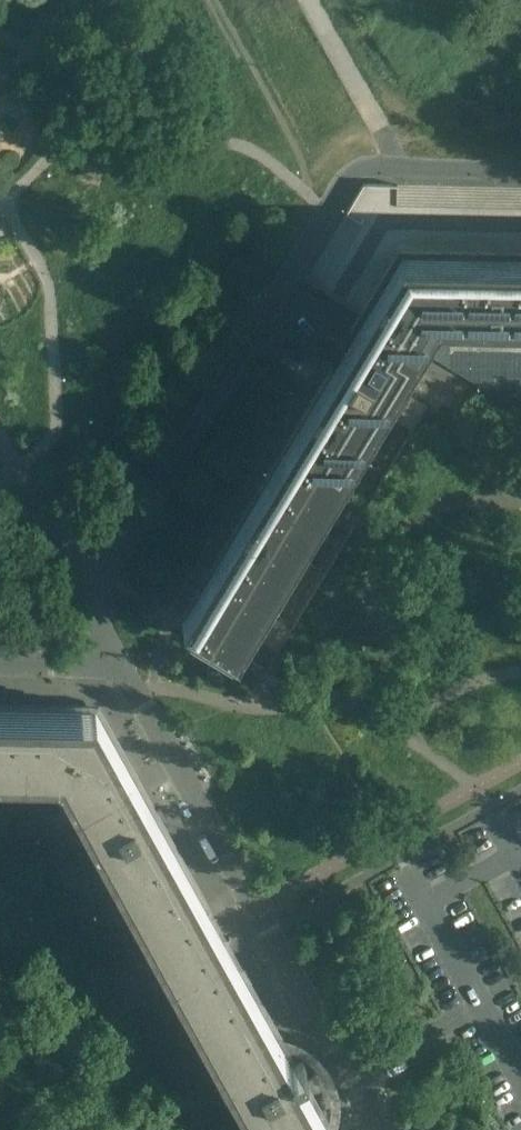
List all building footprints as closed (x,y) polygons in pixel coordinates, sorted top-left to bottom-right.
[(397,205),(398,185),(398,184),(364,184),(346,213),(363,224),(375,204),(397,205)] [(399,248),(360,312),(354,321),(349,329),(354,332),(348,341),(341,337),(338,336),(335,335),(332,334),(329,335),(328,335),(326,336),(325,338),(325,339),(326,341),(327,344),(328,346),(331,348),(333,350),(340,355),(334,364),(330,362),(329,363),(333,366),(182,616),(182,617),(188,621),(187,622),(230,648),(230,647),(237,650),(231,646),(240,630),(278,653),(292,629),(276,620),(275,621),(267,635),(245,622),(247,619),(252,622),(253,620),(248,617),(254,607),(259,611),(267,598),(262,594),(271,579),(276,582),(277,581),(272,577),(281,562),(287,565),(288,563),(282,560),(288,550),(294,554),(295,552),(289,549),(295,539),(301,542),(302,541),(296,537),(302,527),(307,531),(309,529),(303,526),(312,510),(318,514),(319,511),(314,508),(323,492),(329,496),(337,483),(331,479),(340,464),(346,467),(354,454),(348,451),(358,435),(363,439),(371,425),(366,422),(375,407),(412,430),(427,405),(424,403),(411,396),(401,411),(380,398),(382,395),(387,398),(388,397),(383,393),(389,384),(394,387),(409,363),(418,348),(417,347),(436,316),(520,318),(520,250),(399,248)] [(325,1129),(299,1083),(300,1082),(300,1081),(294,1070),(306,1063),(302,1056),(290,1062),(288,1058),(287,1058),(286,1059),(277,1042),(283,1039),(243,968),(238,971),(231,959),(227,961),(213,934),(208,927),(212,924),(205,913),(211,909),(98,705),(0,703),(0,769),(59,771),(159,953),(164,961),(170,971),(179,988),(257,1129),(326,1129),(325,1129)]
